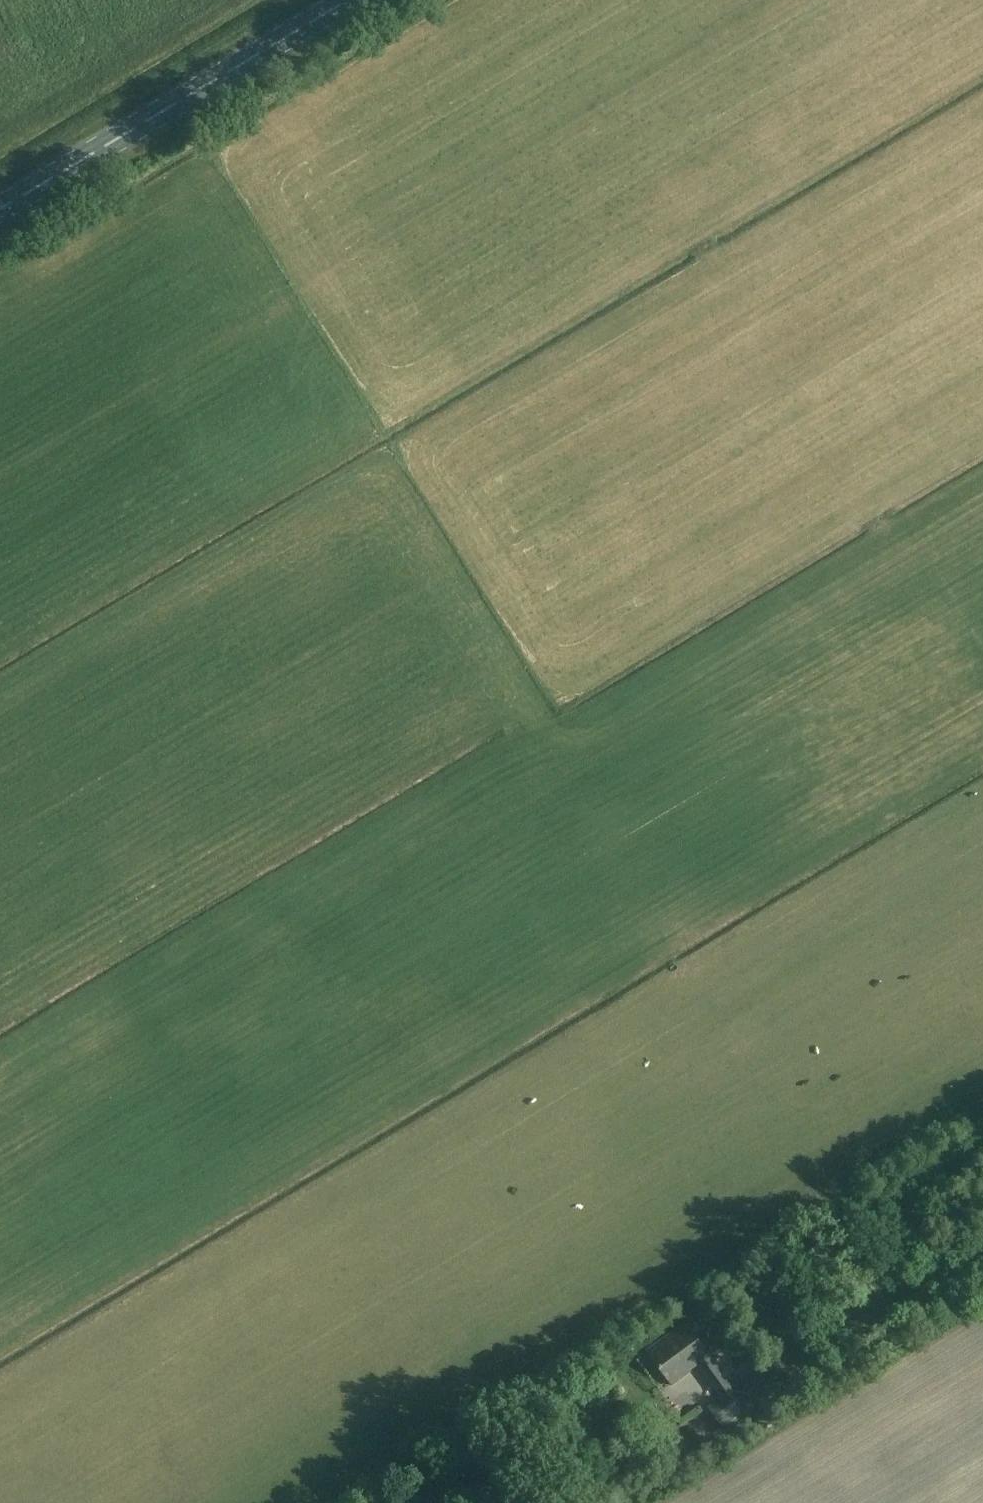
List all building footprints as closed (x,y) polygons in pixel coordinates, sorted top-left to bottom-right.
[(722,1428),(784,1383),(768,1361),(732,1387),(711,1357),(711,1356),(687,1323),(647,1352),(671,1386),(698,1366),(721,1398),(708,1408),(722,1428)]
